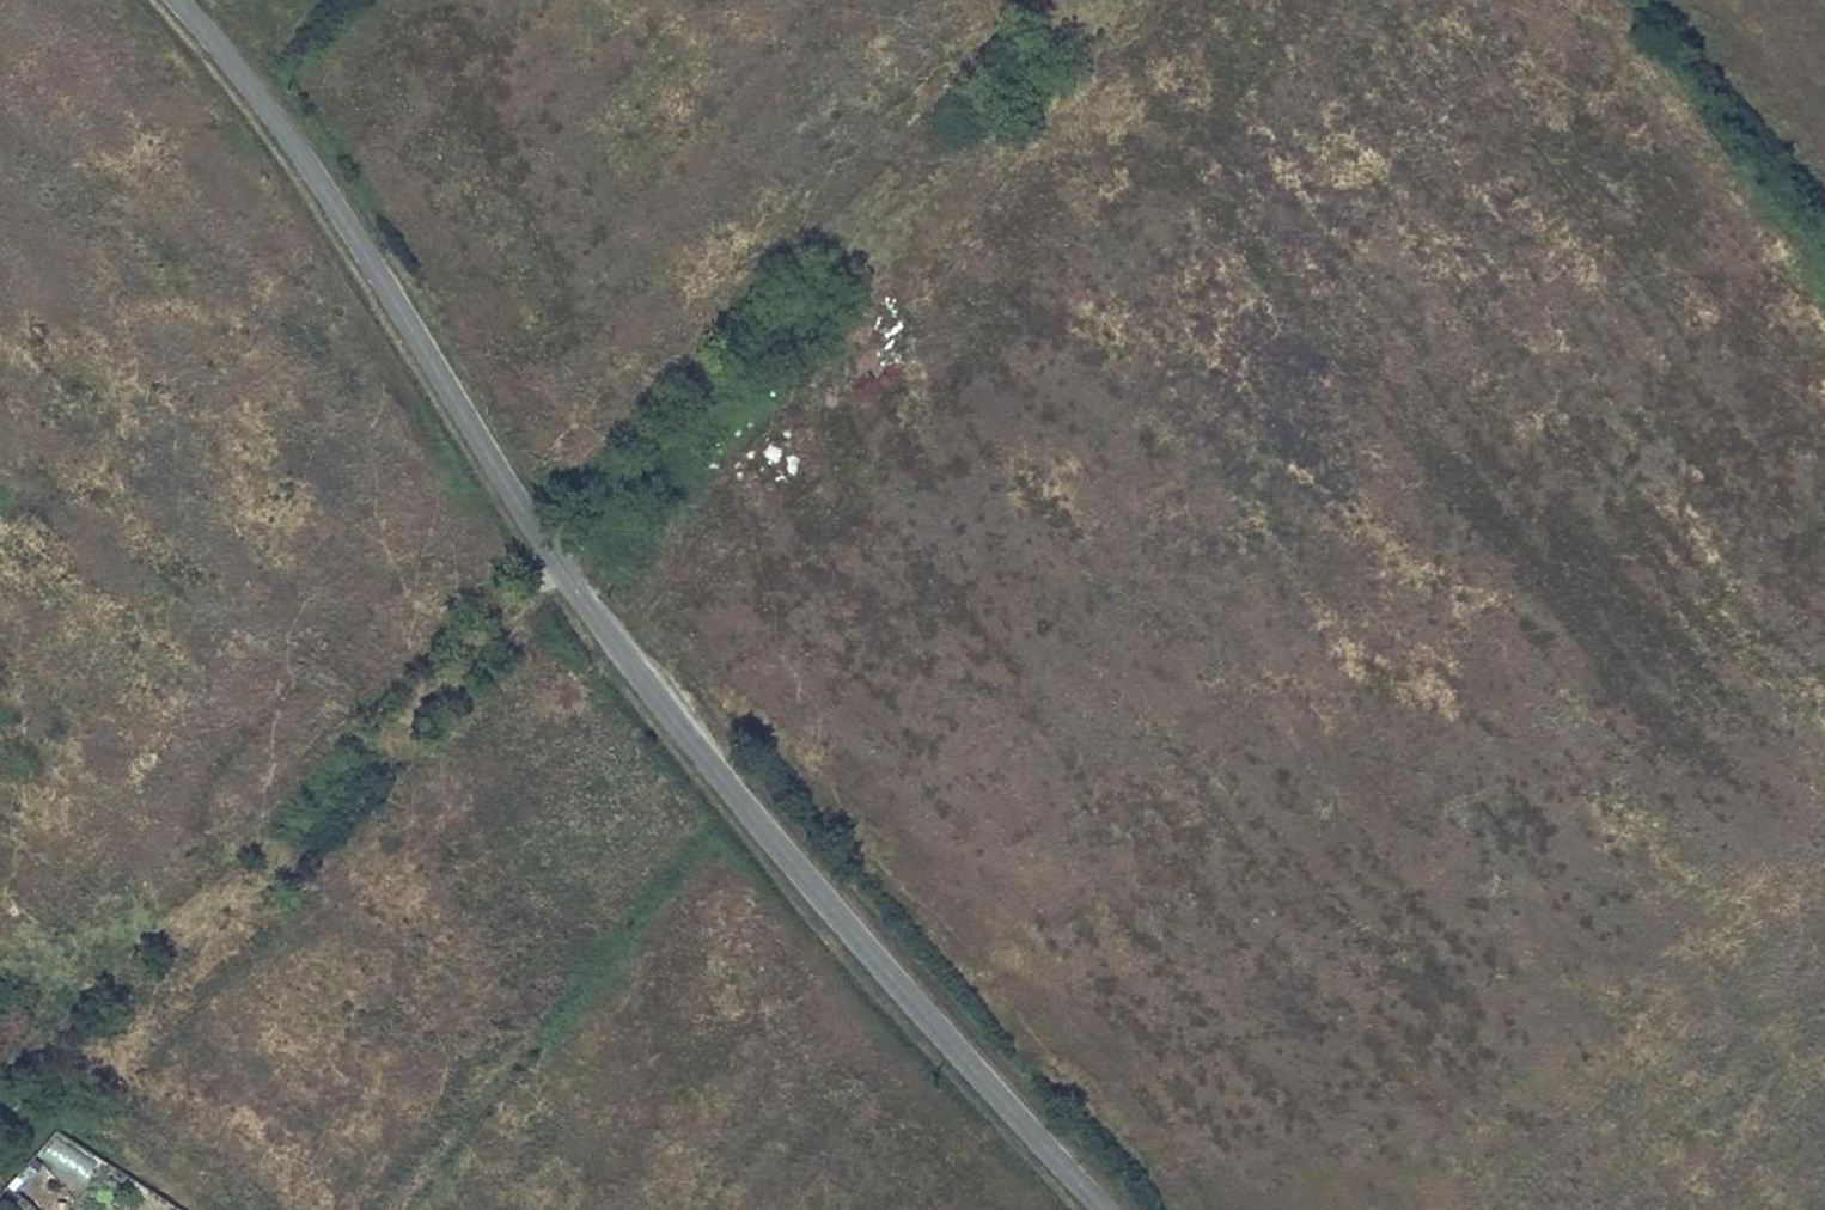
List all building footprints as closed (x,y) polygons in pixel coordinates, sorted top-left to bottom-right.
[(55,1130),(38,1157),(81,1184),(98,1157),(55,1130)]
